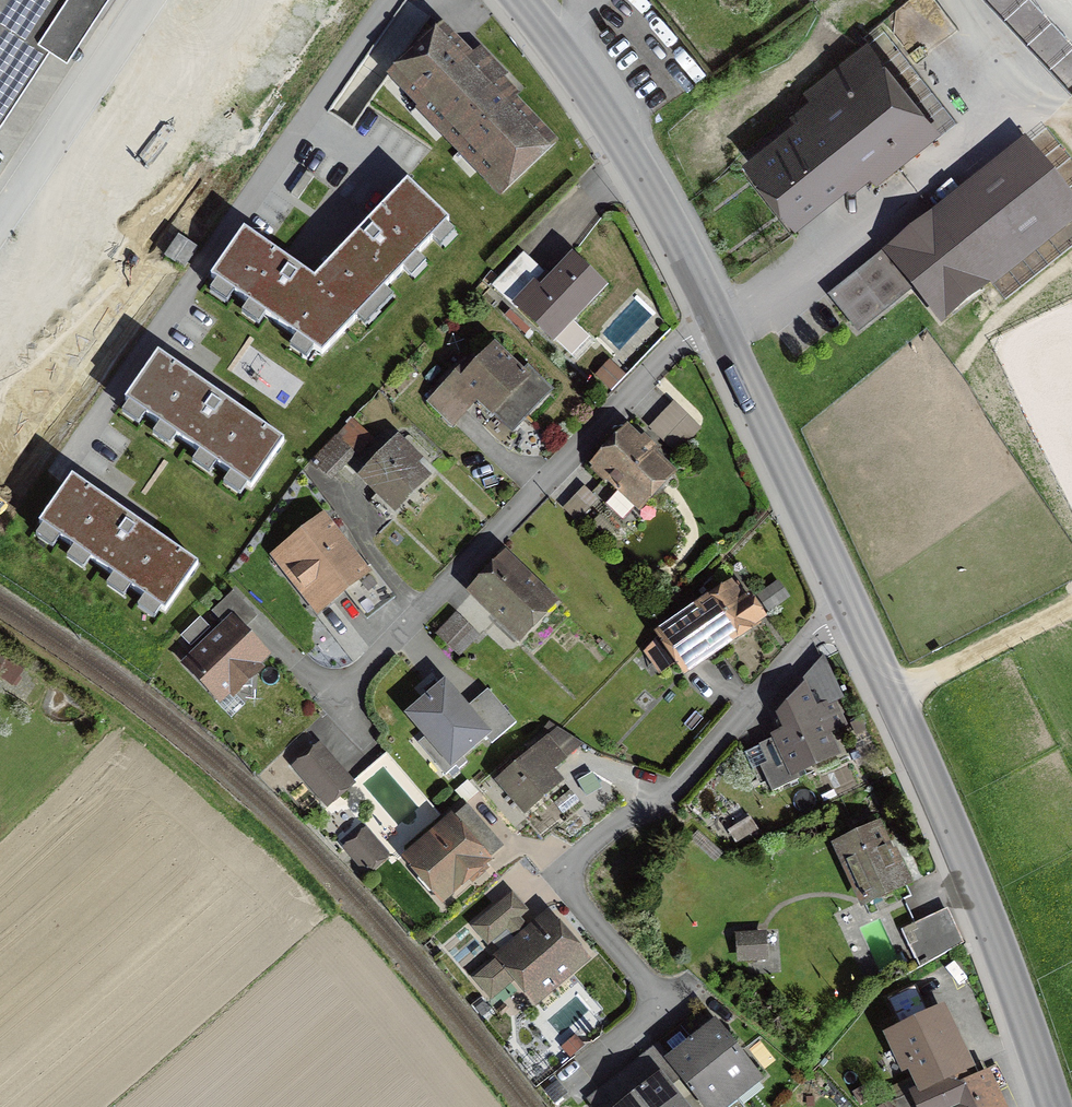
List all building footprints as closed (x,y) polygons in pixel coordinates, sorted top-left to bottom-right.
[(67,56),(103,0),(0,0),(0,120),(50,45),(67,56)] [(468,61),(442,33),(396,76),(447,131),(501,185),(545,143),(492,87),(506,74),(481,48),(468,61)] [(813,104),(749,155),(798,218),(862,167),(873,180),(931,134),(863,48),(805,93),(813,104)] [(888,251),(941,319),(1071,217),(1071,202),(1027,143),(888,251)] [(407,182),(314,279),(362,312),(449,222),(407,182)] [(362,312),(314,279),(244,230),(211,277),(322,354),(362,312)] [(524,255),(494,285),(547,339),(600,287),(572,259),(550,281),(524,255)] [(465,363),(430,401),(452,421),(475,395),(512,429),(546,393),(498,347),(474,372),(465,363)] [(283,441),(158,353),(125,400),(251,488),(283,441)] [(350,425),(310,462),(326,480),(367,443),(350,425)] [(628,432),(594,468),(618,491),(605,504),(623,520),(670,472),(628,432)] [(399,442),(365,478),(396,507),(429,471),(399,442)] [(197,564),(72,476),(39,523),(165,611),(197,564)] [(597,502),(584,489),(565,508),(578,521),(597,502)] [(323,520),(277,553),(316,606),(362,572),(323,520)] [(505,559),(473,591),(518,636),(550,604),(505,559)] [(736,583),(662,632),(686,668),(760,618),(736,583)] [(233,593),(214,611),(226,623),(186,660),(221,697),(267,654),(243,629),(256,617),(233,593)] [(458,616),(437,636),(455,655),(476,635),(458,616)] [(464,710),(444,687),(412,715),(458,769),(466,762),(459,754),(483,733),(491,743),(515,722),(487,689),(464,710)] [(807,696),(781,707),(792,730),(760,744),(769,764),(760,767),(771,792),(800,779),(797,772),(833,755),(824,734),(843,725),(833,703),(814,711),(807,696)] [(546,736),(497,777),(525,810),(560,782),(550,771),(565,759),(546,736)] [(320,746),(296,766),(326,803),(350,783),(320,746)] [(466,807),(408,855),(442,896),(500,849),(466,807)] [(879,823),(837,842),(862,899),(905,881),(879,823)] [(363,832),(344,847),(366,872),(384,857),(363,832)] [(513,897),(477,926),(489,940),(524,911),(513,897)] [(947,913),(908,931),(922,960),(961,942),(947,913)] [(551,917),(502,956),(476,978),(490,995),(519,971),(538,995),(584,958),(551,917)] [(767,933),(739,935),(741,958),(768,957),(767,933)] [(888,999),(900,1025),(891,1029),(919,1090),(882,1106),(947,1106),(942,1096),(970,1084),(963,1068),(967,1066),(940,1006),(928,1012),(916,986),(888,999)] [(715,1026),(692,1045),(730,1092),(753,1073),(715,1026)] [(682,1032),(668,1043),(677,1054),(667,1062),(704,1106),(710,1106),(730,1092),(692,1045),(682,1032)] [(970,1084),(942,1096),(947,1106),(1002,1106),(988,1076),(970,1084)] [(660,1077),(622,1106),(670,1106),(679,1100),(660,1077)]
